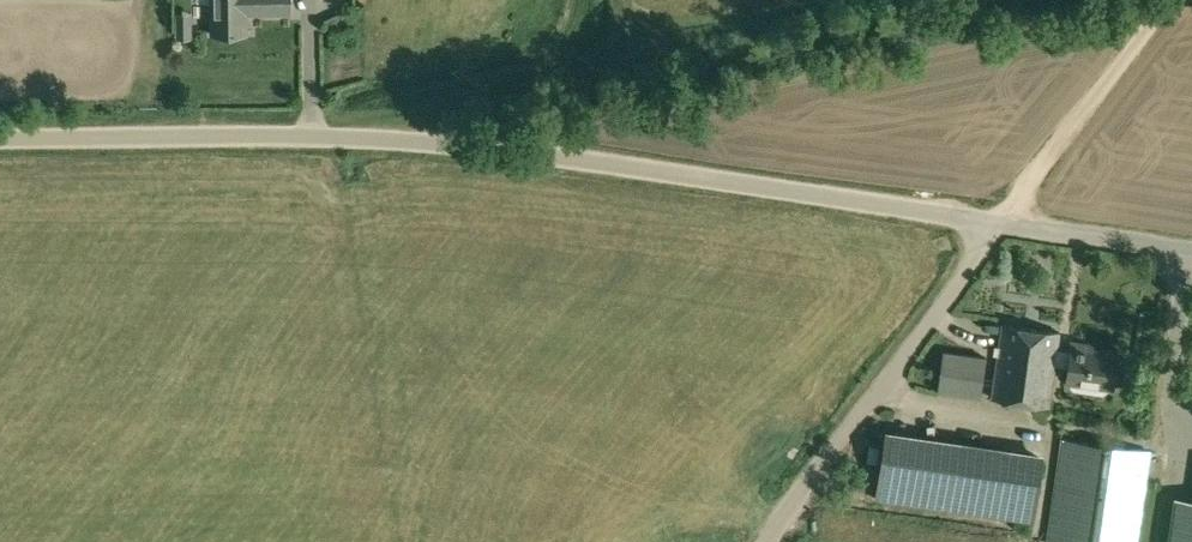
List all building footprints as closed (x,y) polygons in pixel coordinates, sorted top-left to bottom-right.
[(212,33),(248,32),(248,13),(289,13),(289,0),(212,0),(212,33)] [(177,14),(177,37),(191,37),(191,14),(177,14)] [(1108,391),(1109,386),(1114,387),(1118,354),(1092,350),(1092,346),(1072,343),(1071,351),(1058,349),(1060,332),(1002,324),(992,397),(1050,405),(1056,364),(1068,366),(1066,380),(1086,383),(1085,387),(1088,392),(1103,394),(1108,391)] [(937,391),(981,397),(987,356),(943,349),(937,391)] [(876,496),(1033,519),(1042,455),(885,433),(876,496)] [(1150,450),(1062,437),(1047,541),(1137,541),(1150,450)] [(1179,497),(1173,541),(1191,541),(1191,499),(1179,497)]
